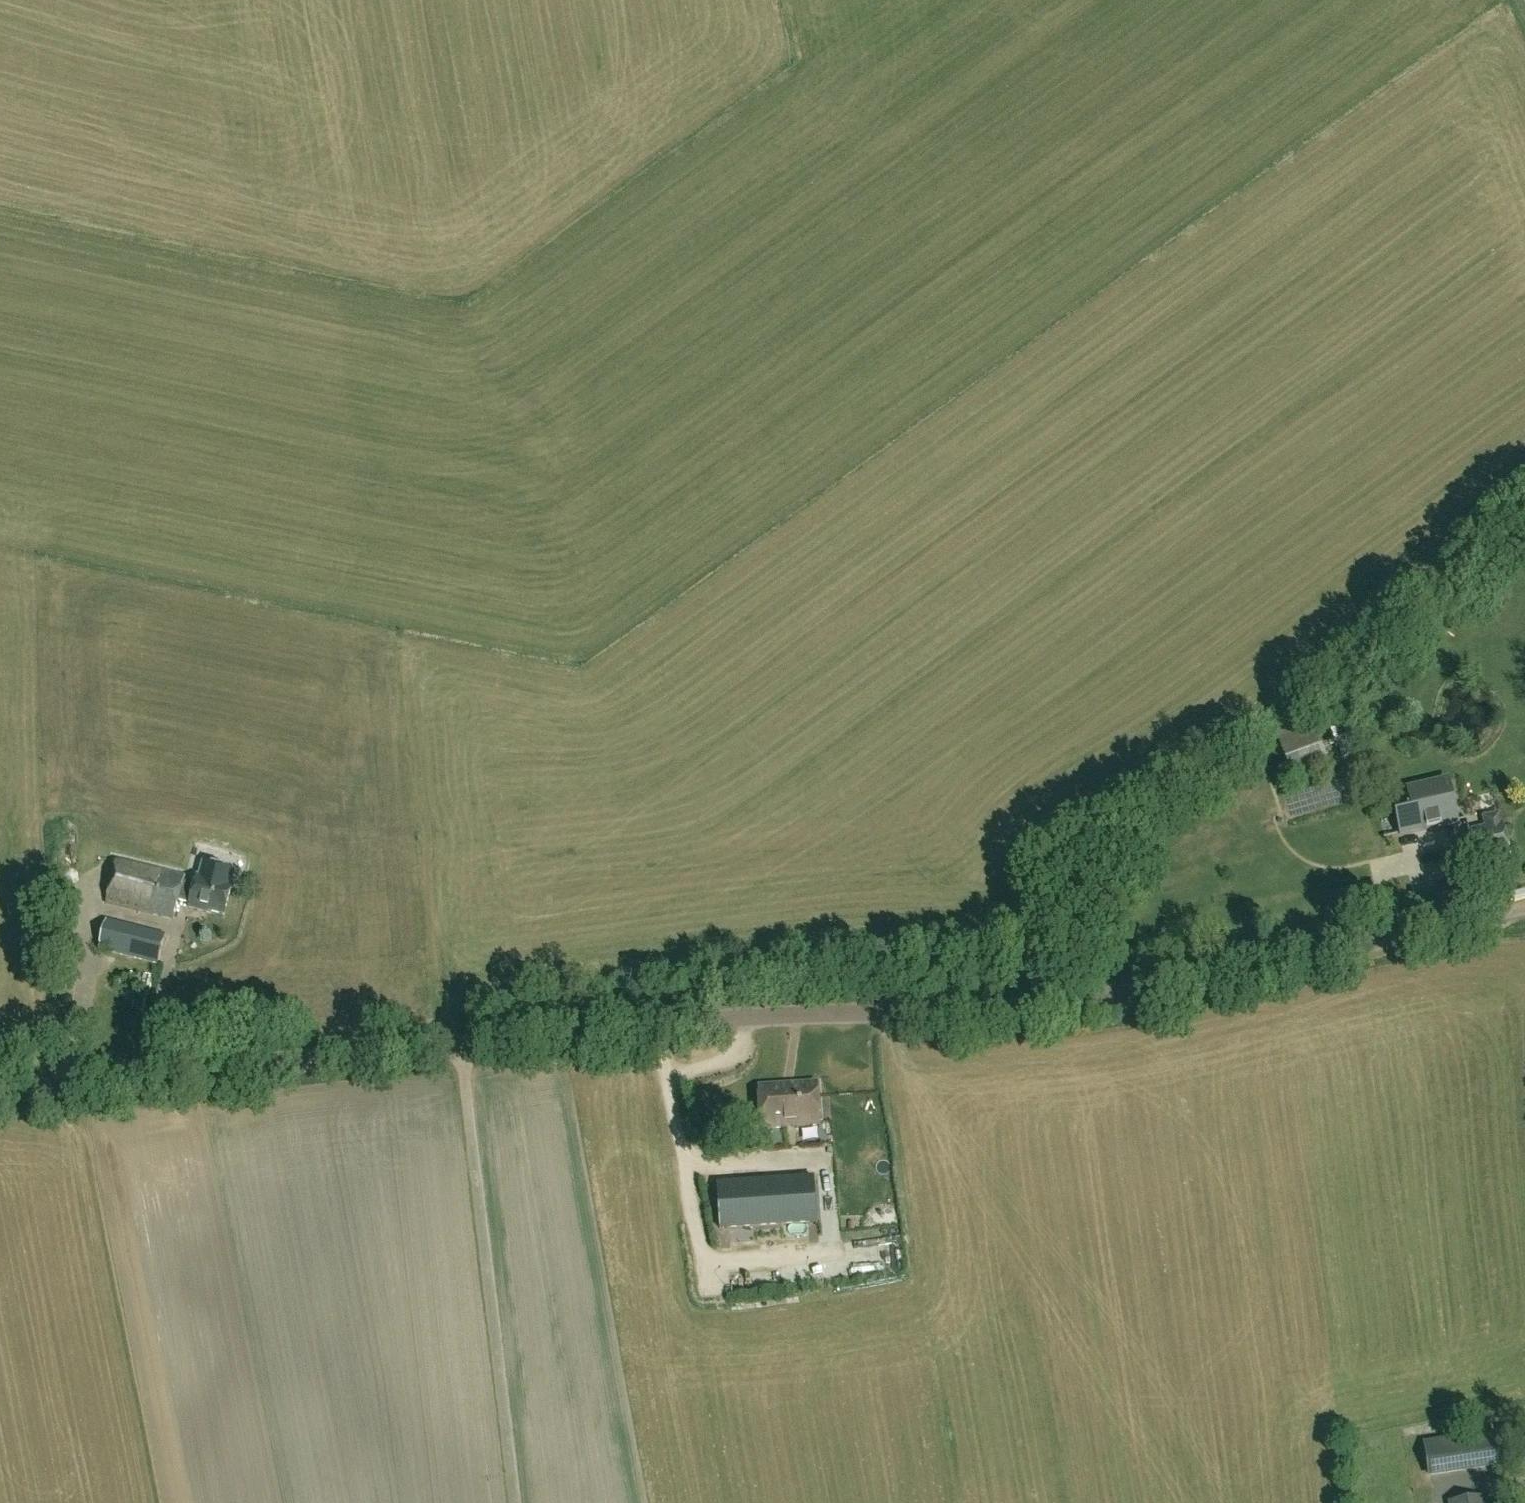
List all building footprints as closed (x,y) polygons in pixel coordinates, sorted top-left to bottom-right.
[(1291,778),(1328,765),(1314,728),(1308,714),(1273,728),(1285,757),(1291,778)] [(1453,823),(1466,820),(1466,824),(1468,823),(1467,819),(1454,821),(1452,811),(1455,811),(1453,800),(1450,801),(1445,782),(1418,788),(1408,791),(1412,805),(1411,805),(1412,810),(1411,810),(1411,808),(1403,810),(1404,812),(1403,812),(1403,813),(1397,814),(1401,834),(1383,838),(1384,839),(1445,825),(1444,822),(1452,820),(1453,823)] [(1487,829),(1472,832),(1470,833),(1469,829),(1468,829),(1471,842),(1477,865),(1476,865),(1479,876),(1480,876),(1478,867),(1510,859),(1500,817),(1485,821),(1487,829)] [(117,860),(107,903),(174,920),(179,902),(191,905),(190,909),(201,912),(202,910),(226,916),(233,887),(220,883),(224,868),(205,863),(201,878),(199,878),(196,886),(185,883),(186,876),(117,860)] [(98,949),(158,965),(165,935),(106,920),(98,949)] [(763,1128),(819,1125),(816,1083),(760,1087),(763,1128)] [(817,1222),(815,1179),(717,1185),(720,1229),(817,1222)] [(1496,1432),(1425,1443),(1429,1475),(1501,1464),(1496,1432)]
